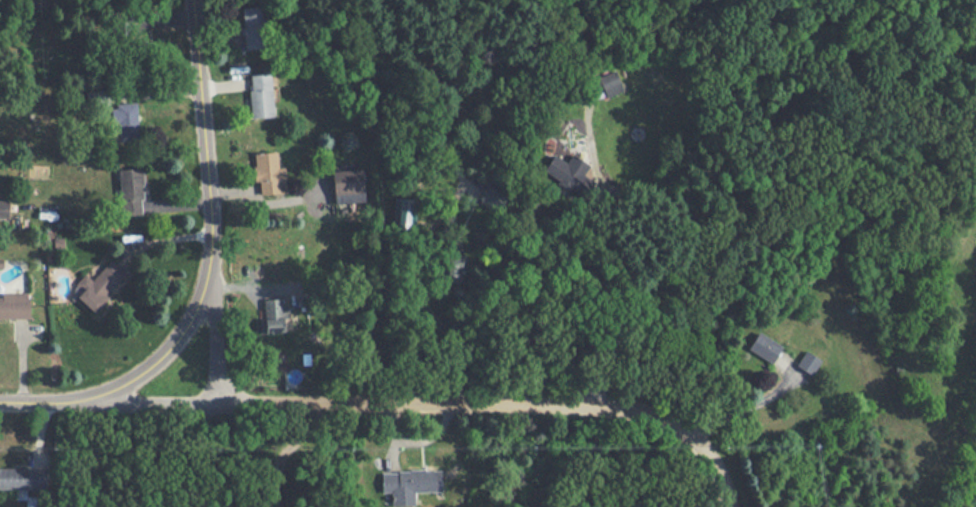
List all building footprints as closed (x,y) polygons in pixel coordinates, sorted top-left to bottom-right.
[(243,47),(264,47),(262,6),(242,6),(243,47)] [(622,91),(615,70),(598,75),(605,96),(622,91)] [(250,117),(272,116),(270,73),(248,74),(250,117)] [(111,104),(113,140),(137,139),(136,103),(111,104)] [(285,193),(284,166),(277,166),(276,151),(252,152),(253,181),(258,181),(259,193),(285,193)] [(542,170),(562,183),(562,184),(581,196),(590,180),(582,175),(588,165),(571,154),(566,162),(553,153),(542,170)] [(363,201),(361,162),(339,163),(339,170),(332,170),(333,202),(363,201)] [(143,213),(141,168),(118,168),(120,214),(143,213)] [(476,202),(497,211),(505,193),(485,184),(476,202)] [(413,226),(414,199),(393,199),(392,225),(413,226)] [(464,282),(464,253),(444,252),(443,281),(464,282)] [(86,274),(70,290),(94,313),(109,298),(105,294),(126,273),(110,259),(91,279),(86,274)] [(28,318),(28,291),(1,291),(1,297),(0,297),(0,318),(28,318)] [(258,332),(282,332),(282,317),(288,317),(287,304),(281,305),(281,298),(263,299),(263,318),(258,319),(258,332)] [(781,344),(756,332),(747,350),(772,362),(781,344)] [(795,365),(811,374),(821,359),(805,349),(795,365)] [(14,489),(14,498),(26,499),(26,488),(48,489),(48,468),(0,467),(0,489),(14,489)] [(413,491),(441,491),(440,469),(380,471),(381,492),(391,491),(391,505),(414,504),(413,491)]
